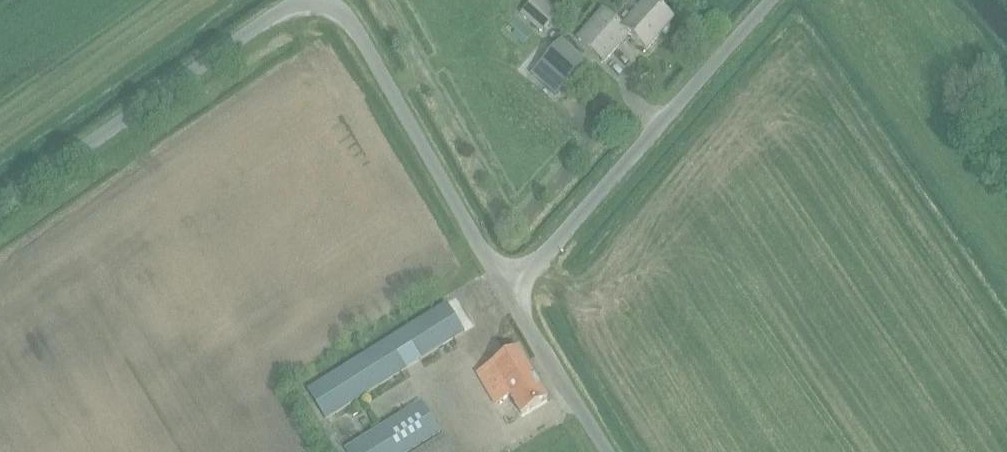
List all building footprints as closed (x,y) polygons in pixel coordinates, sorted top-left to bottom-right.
[(535,1),(523,15),(542,32),(554,18),(535,1)] [(578,40),(589,49),(604,62),(628,35),(647,52),(673,22),(663,13),(663,12),(660,9),(659,10),(649,1),(624,29),(603,11),(578,40)] [(510,24),(506,28),(523,43),(531,34),(521,24),(516,29),(510,24)] [(561,40),(532,74),(557,96),(587,63),(561,40)] [(324,419),(447,343),(464,333),(446,303),(306,390),(324,419)] [(520,415),(529,409),(546,399),(517,350),(477,374),(496,407),(511,399),(520,415)] [(421,402),(344,450),(346,451),(408,451),(440,432),(421,402)] [(416,451),(453,451),(443,435),(416,451)]
